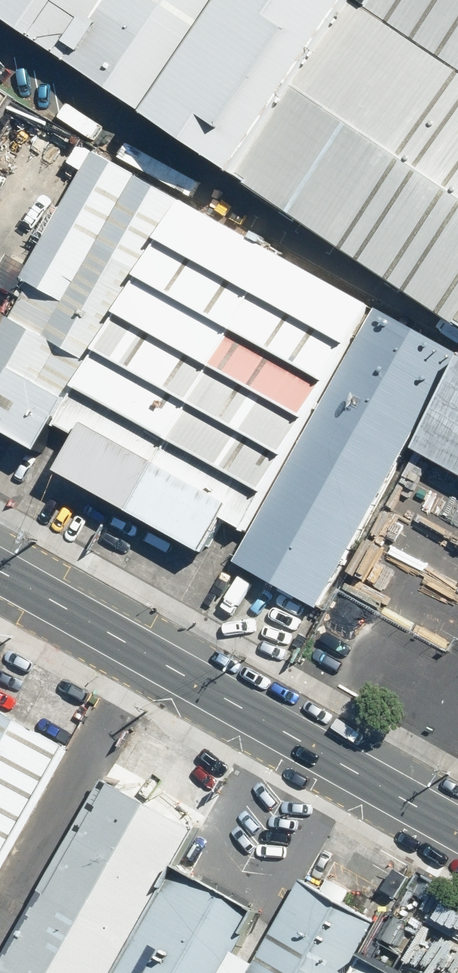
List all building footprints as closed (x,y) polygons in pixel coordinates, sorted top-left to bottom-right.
[(457,322),(457,0),(0,0),(0,16),(457,322)] [(17,99),(0,87),(0,124),(17,99)] [(96,154),(34,264),(13,253),(0,275),(0,286),(22,299),(0,339),(0,430),(43,453),(58,426),(182,201),(96,154)] [(372,305),(182,201),(58,426),(80,438),(60,474),(207,554),(225,520),(246,532),(372,305)] [(236,562),(320,608),(457,359),(457,352),(377,308),(236,562)] [(416,450),(457,473),(457,375),(416,450)] [(68,750),(0,713),(0,877),(68,750)] [(103,774),(0,955),(0,972),(118,972),(200,828),(103,774)] [(118,972),(229,972),(258,921),(174,874),(118,972)] [(368,954),(383,928),(303,883),(251,972),(357,972),(368,954)] [(368,954),(357,972),(401,972),(368,954)]
